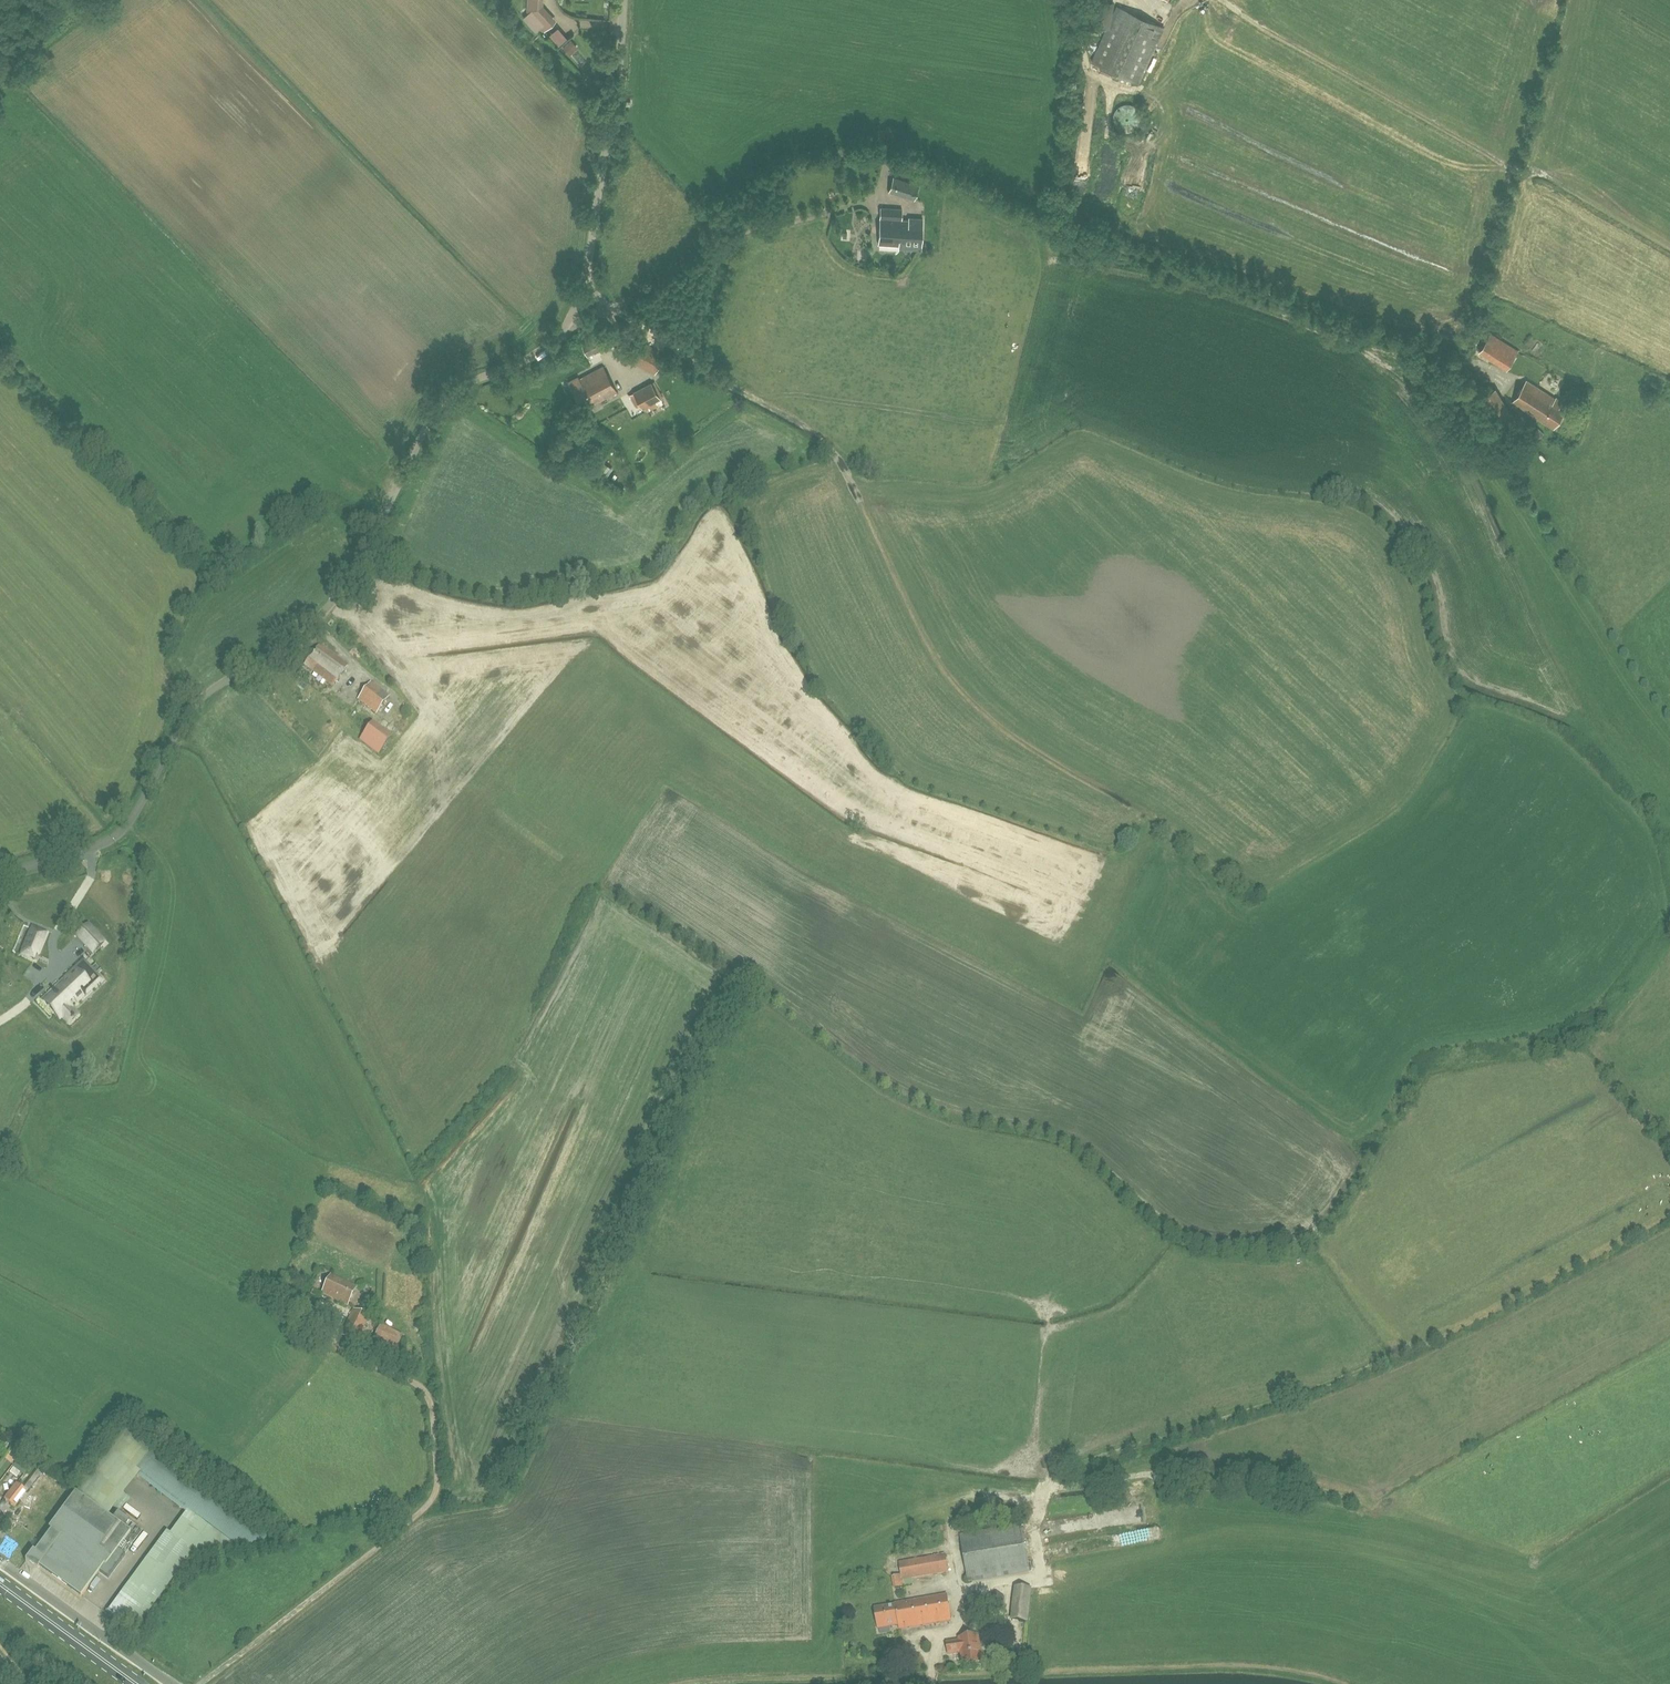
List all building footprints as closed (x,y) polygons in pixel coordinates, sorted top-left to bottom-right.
[(528,8),(546,28),(552,23),(538,7),(538,0),(528,0),(528,8)] [(1092,62),(1104,67),(1140,83),(1165,28),(1129,11),(1118,6),(1092,62)] [(1132,104),(1128,103),(1123,104),(1119,106),(1117,108),(1115,110),(1114,114),(1114,119),(1115,124),(1119,129),(1124,131),(1129,132),(1135,130),(1139,127),(1141,122),(1142,117),(1141,112),(1139,110),(1136,106),(1132,104)] [(888,191),(898,195),(915,200),(917,195),(919,184),(894,176),(888,191)] [(922,248),(923,218),(910,217),(910,219),(902,219),(903,209),(882,208),(880,244),(900,244),(900,247),(922,248)] [(1507,369),(1518,351),(1490,334),(1480,351),(1507,369)] [(1534,335),(1528,348),(1534,351),(1540,337),(1534,335)] [(594,337),(581,343),(582,344),(587,355),(601,349),(594,337)] [(639,339),(638,341),(628,359),(655,373),(665,353),(639,339)] [(584,409),(618,392),(604,365),(580,378),(579,375),(569,380),(584,409)] [(1554,428),(1567,407),(1562,403),(1563,402),(1557,397),(1556,399),(1527,380),(1513,402),(1554,428)] [(652,382),(633,392),(634,392),(640,405),(643,410),(645,408),(656,402),(662,399),(653,383),(652,382)] [(1499,425),(1513,418),(1496,387),(1482,396),(1499,425)] [(1540,438),(1544,434),(1539,428),(1534,432),(1540,438)] [(333,685),(349,664),(320,642),(304,663),(333,685)] [(377,714),(390,696),(371,682),(358,699),(377,714)] [(307,684),(300,692),(319,709),(326,701),(307,684)] [(337,717),(332,724),(342,731),(347,724),(337,717)] [(379,754),(391,738),(373,722),(360,740),(379,754)] [(401,767),(407,757),(402,754),(396,764),(401,767)] [(21,955),(30,959),(33,952),(37,954),(46,933),(33,927),(21,955)] [(104,942),(97,935),(88,943),(95,951),(104,942)] [(59,952),(66,957),(70,950),(63,946),(59,952)] [(85,980),(93,972),(83,961),(68,976),(70,979),(52,996),(53,997),(46,1003),(60,1019),(63,1016),(69,1023),(78,1015),(68,1004),(74,999),(77,1002),(84,996),(85,996),(86,995),(85,995),(92,988),(85,980)] [(322,1292),(348,1305),(357,1287),(331,1274),(322,1292)] [(354,1308),(342,1334),(357,1341),(369,1315),(354,1308)] [(395,1352),(403,1334),(380,1324),(372,1342),(395,1352)] [(18,1471),(22,1465),(17,1462),(13,1467),(18,1471)] [(22,1488),(27,1491),(30,1487),(41,1473),(36,1469),(22,1488)] [(14,1507),(20,1500),(11,1492),(5,1499),(14,1507)] [(76,1492),(73,1496),(71,1499),(68,1504),(50,1528),(25,1561),(37,1570),(39,1567),(80,1597),(100,1571),(108,1577),(118,1563),(111,1558),(117,1550),(125,1556),(143,1531),(118,1513),(129,1499),(123,1495),(108,1515),(76,1492)] [(969,1581),(1030,1570),(1021,1524),(961,1535),(969,1581)] [(903,1581),(950,1572),(946,1553),(900,1562),(903,1581)] [(1029,1622),(1032,1589),(1015,1586),(1012,1620),(1029,1622)] [(977,1616),(987,1609),(985,1595),(974,1592),(965,1600),(967,1612),(977,1616)] [(1005,1607),(1006,1597),(998,1592),(989,1595),(988,1605),(996,1610),(1005,1607)] [(900,1630),(951,1620),(947,1595),(895,1604),(896,1605),(875,1609),(878,1629),(899,1625),(900,1630)] [(964,1664),(982,1661),(978,1636),(961,1638),(961,1641),(948,1643),(950,1654),(962,1652),(964,1664)]
